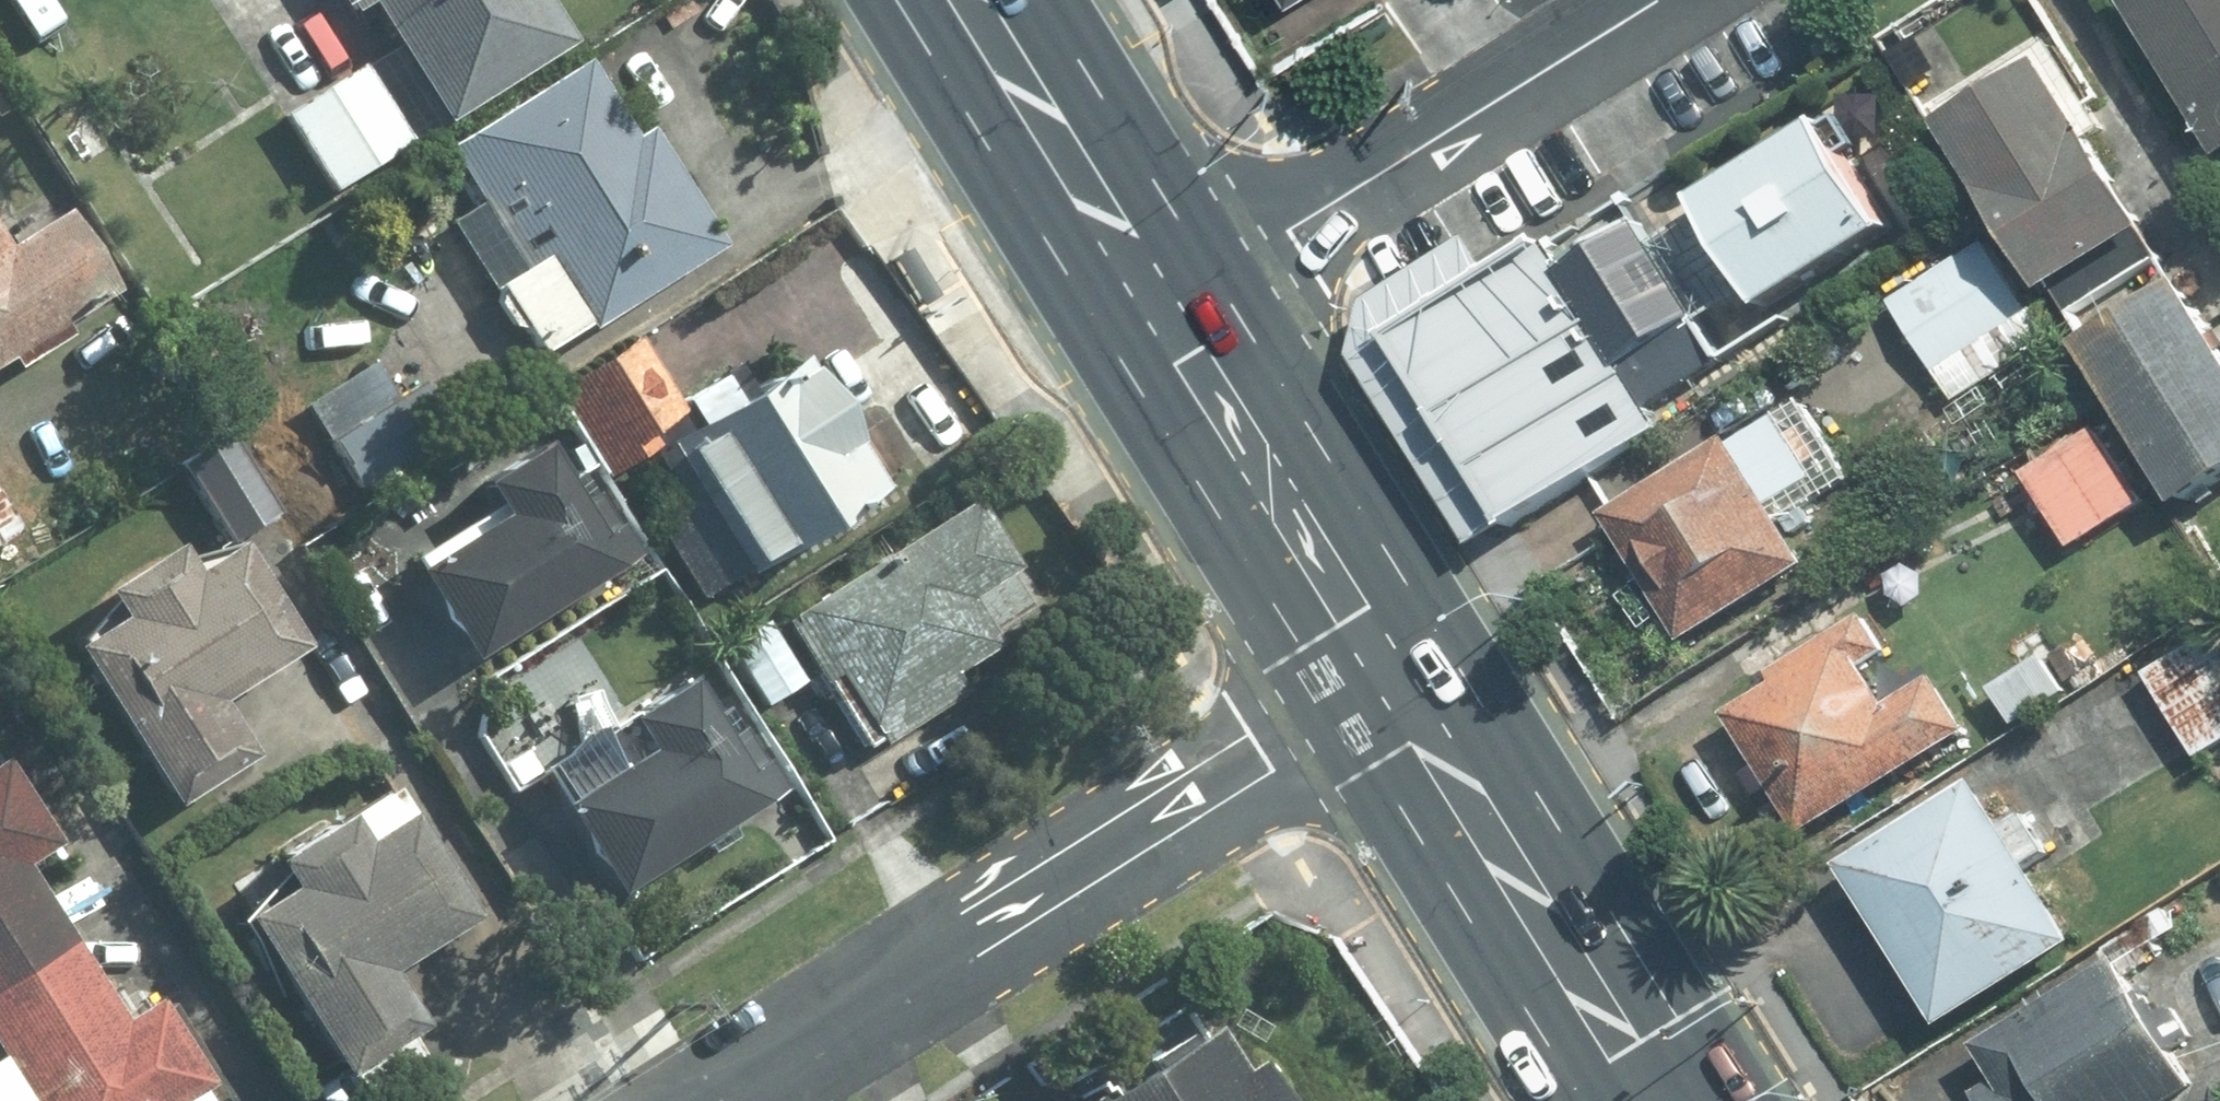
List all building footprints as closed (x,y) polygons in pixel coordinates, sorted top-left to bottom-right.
[(404,38),(289,109),(342,196),(598,39),(574,0),(380,0),(404,38)] [(2112,4),(2214,174),(2219,171),(2219,0),(2118,0),(2112,4)] [(729,229),(621,48),(429,161),(537,342),(729,229)] [(2030,57),(1920,122),(2033,310),(2143,244),(2030,57)] [(1906,230),(1831,117),(1689,209),(1764,322),(1906,230)] [(142,283),(90,192),(25,230),(0,187),(0,365),(142,283)] [(1610,206),(1385,341),(1495,524),(1721,390),(1610,206)] [(915,243),(893,256),(922,304),(944,291),(915,243)] [(1990,250),(1889,311),(1950,410),(2051,349),(1990,250)] [(2059,354),(2168,517),(2219,483),(2219,355),(2170,281),(2059,354)] [(914,455),(821,312),(664,414),(757,557),(914,455)] [(388,349),(317,394),(373,484),(445,439),(388,349)] [(1801,392),(1596,518),(1682,656),(1804,580),(1781,542),(1863,491),(1801,392)] [(582,428),(404,539),(483,665),(661,553),(582,428)] [(2091,432),(2020,480),(2067,550),(2138,502),(2091,432)] [(961,492),(785,614),(880,749),(1056,627),(961,492)] [(249,510),(72,606),(179,802),(275,749),(243,691),(324,647),(249,510)] [(772,615),(724,645),(761,704),(809,673),(772,615)] [(1873,615),(1709,728),(1793,851),(1958,739),(1873,615)] [(2141,679),(2188,762),(2219,744),(2219,635),(2141,679)] [(2065,698),(2034,662),(1975,712),(2007,748),(2065,698)] [(715,666),(557,756),(641,902),(799,813),(715,666)] [(515,717),(479,741),(516,798),(553,774),(515,717)] [(92,939),(40,851),(65,837),(11,747),(0,754),(0,992),(92,939)] [(1969,796),(1829,877),(1926,1042),(2066,960),(1969,796)] [(412,806),(249,908),(354,1074),(446,1016),(409,958),(480,913),(412,806)] [(0,992),(0,1052),(29,1100),(197,1100),(215,1090),(165,1006),(141,1021),(92,939),(0,992)] [(1966,1045),(2002,1100),(2179,1100),(2196,1090),(2108,954),(1966,1045)] [(1082,1100),(1306,1100),(1250,1004),(1082,1100)]
